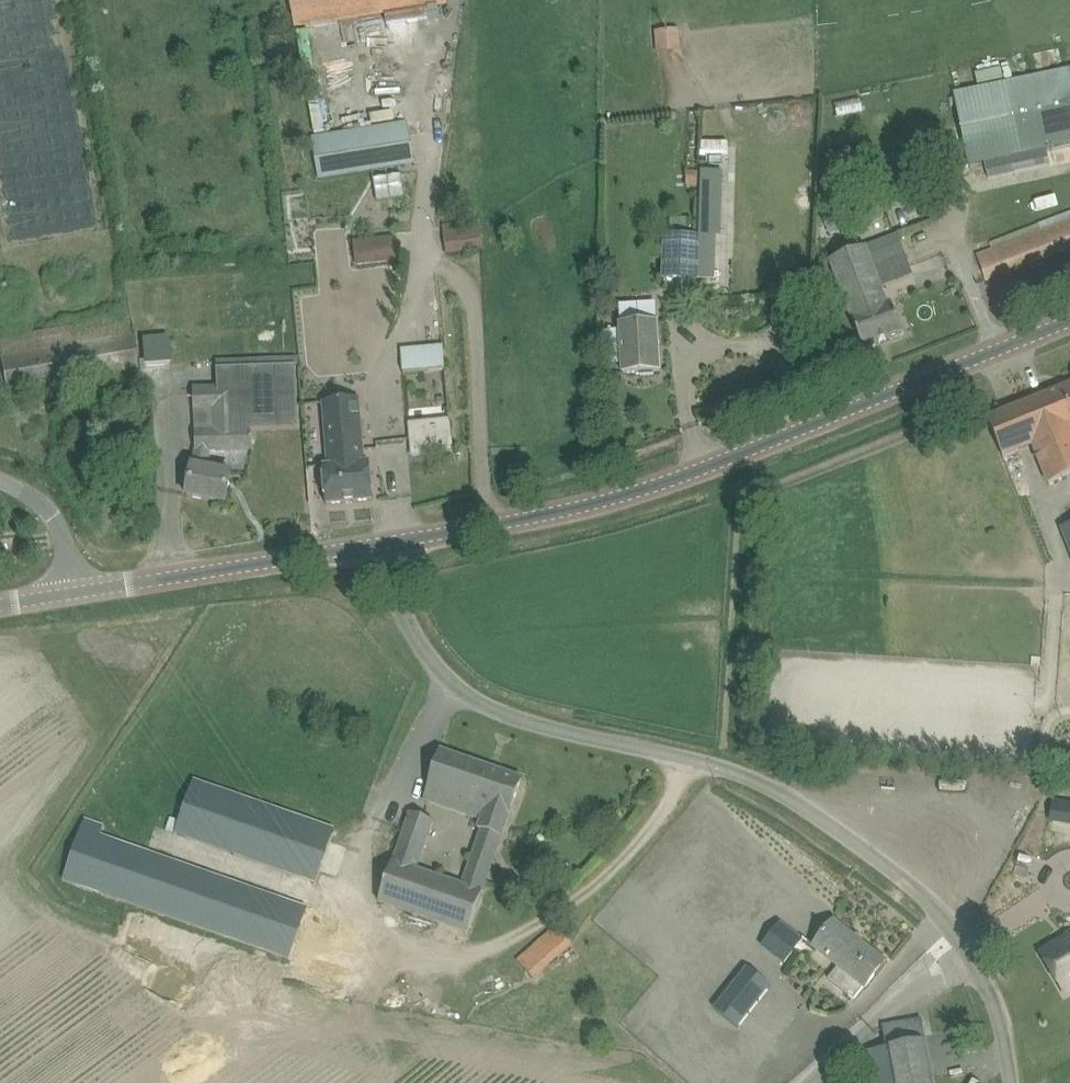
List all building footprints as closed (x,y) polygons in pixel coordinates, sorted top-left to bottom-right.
[(295,28),(446,4),(446,0),(291,0),(295,28)] [(657,53),(681,51),(679,29),(655,31),(657,53)] [(953,94),(968,166),(1069,144),(1069,69),(953,94)] [(321,176),(417,162),(411,120),(315,134),(321,176)] [(687,188),(702,189),(703,172),(687,172),(687,188)] [(405,175),(377,176),(378,197),(406,196),(405,175)] [(689,217),(671,218),(671,228),(689,228),(689,217)] [(976,254),(987,280),(1069,248),(1069,219),(976,254)] [(444,225),(447,255),(483,250),(480,221),(444,225)] [(829,263),(856,327),(864,348),(903,333),(895,312),(892,304),(885,307),(870,273),(904,258),(895,235),(829,263)] [(718,237),(700,237),(665,236),(663,279),(699,280),(699,277),(716,277),(716,266),(718,237)] [(396,262),(394,238),(354,242),(357,266),(396,262)] [(621,325),(624,374),(660,371),(658,323),(621,325)] [(0,342),(0,395),(139,371),(132,335),(2,357),(0,342)] [(404,346),(405,370),(447,368),(446,344),(404,346)] [(210,452),(253,449),(253,431),(299,429),(297,366),(217,369),(218,386),(194,387),(195,414),(196,436),(197,451),(188,496),(226,504),(232,475),(207,471),(210,452)] [(352,397),(351,382),(336,383),(337,398),(352,397)] [(1064,389),(1063,388),(988,419),(1004,458),(1035,446),(1051,485),(1069,477),(1069,387),(1064,389)] [(323,468),(325,483),(327,505),(374,500),(372,479),(370,463),(365,463),(357,400),(321,404),(328,467),(323,468)] [(449,419),(409,423),(412,456),(453,452),(449,419)] [(114,455),(133,459),(135,447),(116,444),(114,455)] [(1069,555),(1069,526),(1060,530),(1069,555)] [(440,750),(433,771),(423,799),(471,816),(489,767),(440,750)] [(478,828),(480,829),(502,837),(516,799),(523,778),(489,767),(471,816),(481,819),(478,828)] [(335,827),(200,780),(195,778),(175,835),(258,865),(295,878),(316,885),(317,883),(333,836),(335,832),(336,828),(335,827)] [(1069,822),(1069,804),(1055,801),(1052,819),(1069,822)] [(469,931),(502,837),(480,829),(461,882),(419,867),(435,820),(412,812),(381,900),(469,931)] [(349,921),(307,906),(288,900),(101,834),(104,826),(85,819),(63,881),(289,961),(287,967),(299,972),(302,965),(330,975),(349,921)] [(834,921),(820,938),(813,948),(838,967),(829,980),(856,999),(864,988),(865,989),(872,979),(886,962),(834,921)] [(782,924),(763,949),(783,965),(803,941),(782,924)] [(516,960),(534,980),(574,944),(556,925),(516,960)] [(1042,952),(1065,993),(1069,990),(1069,933),(1067,935),(1069,937),(1042,952)] [(747,967),(714,1009),(738,1028),(771,986),(747,967)] [(881,1027),(885,1050),(860,1055),(865,1082),(934,1082),(922,1019),(881,1027)]
